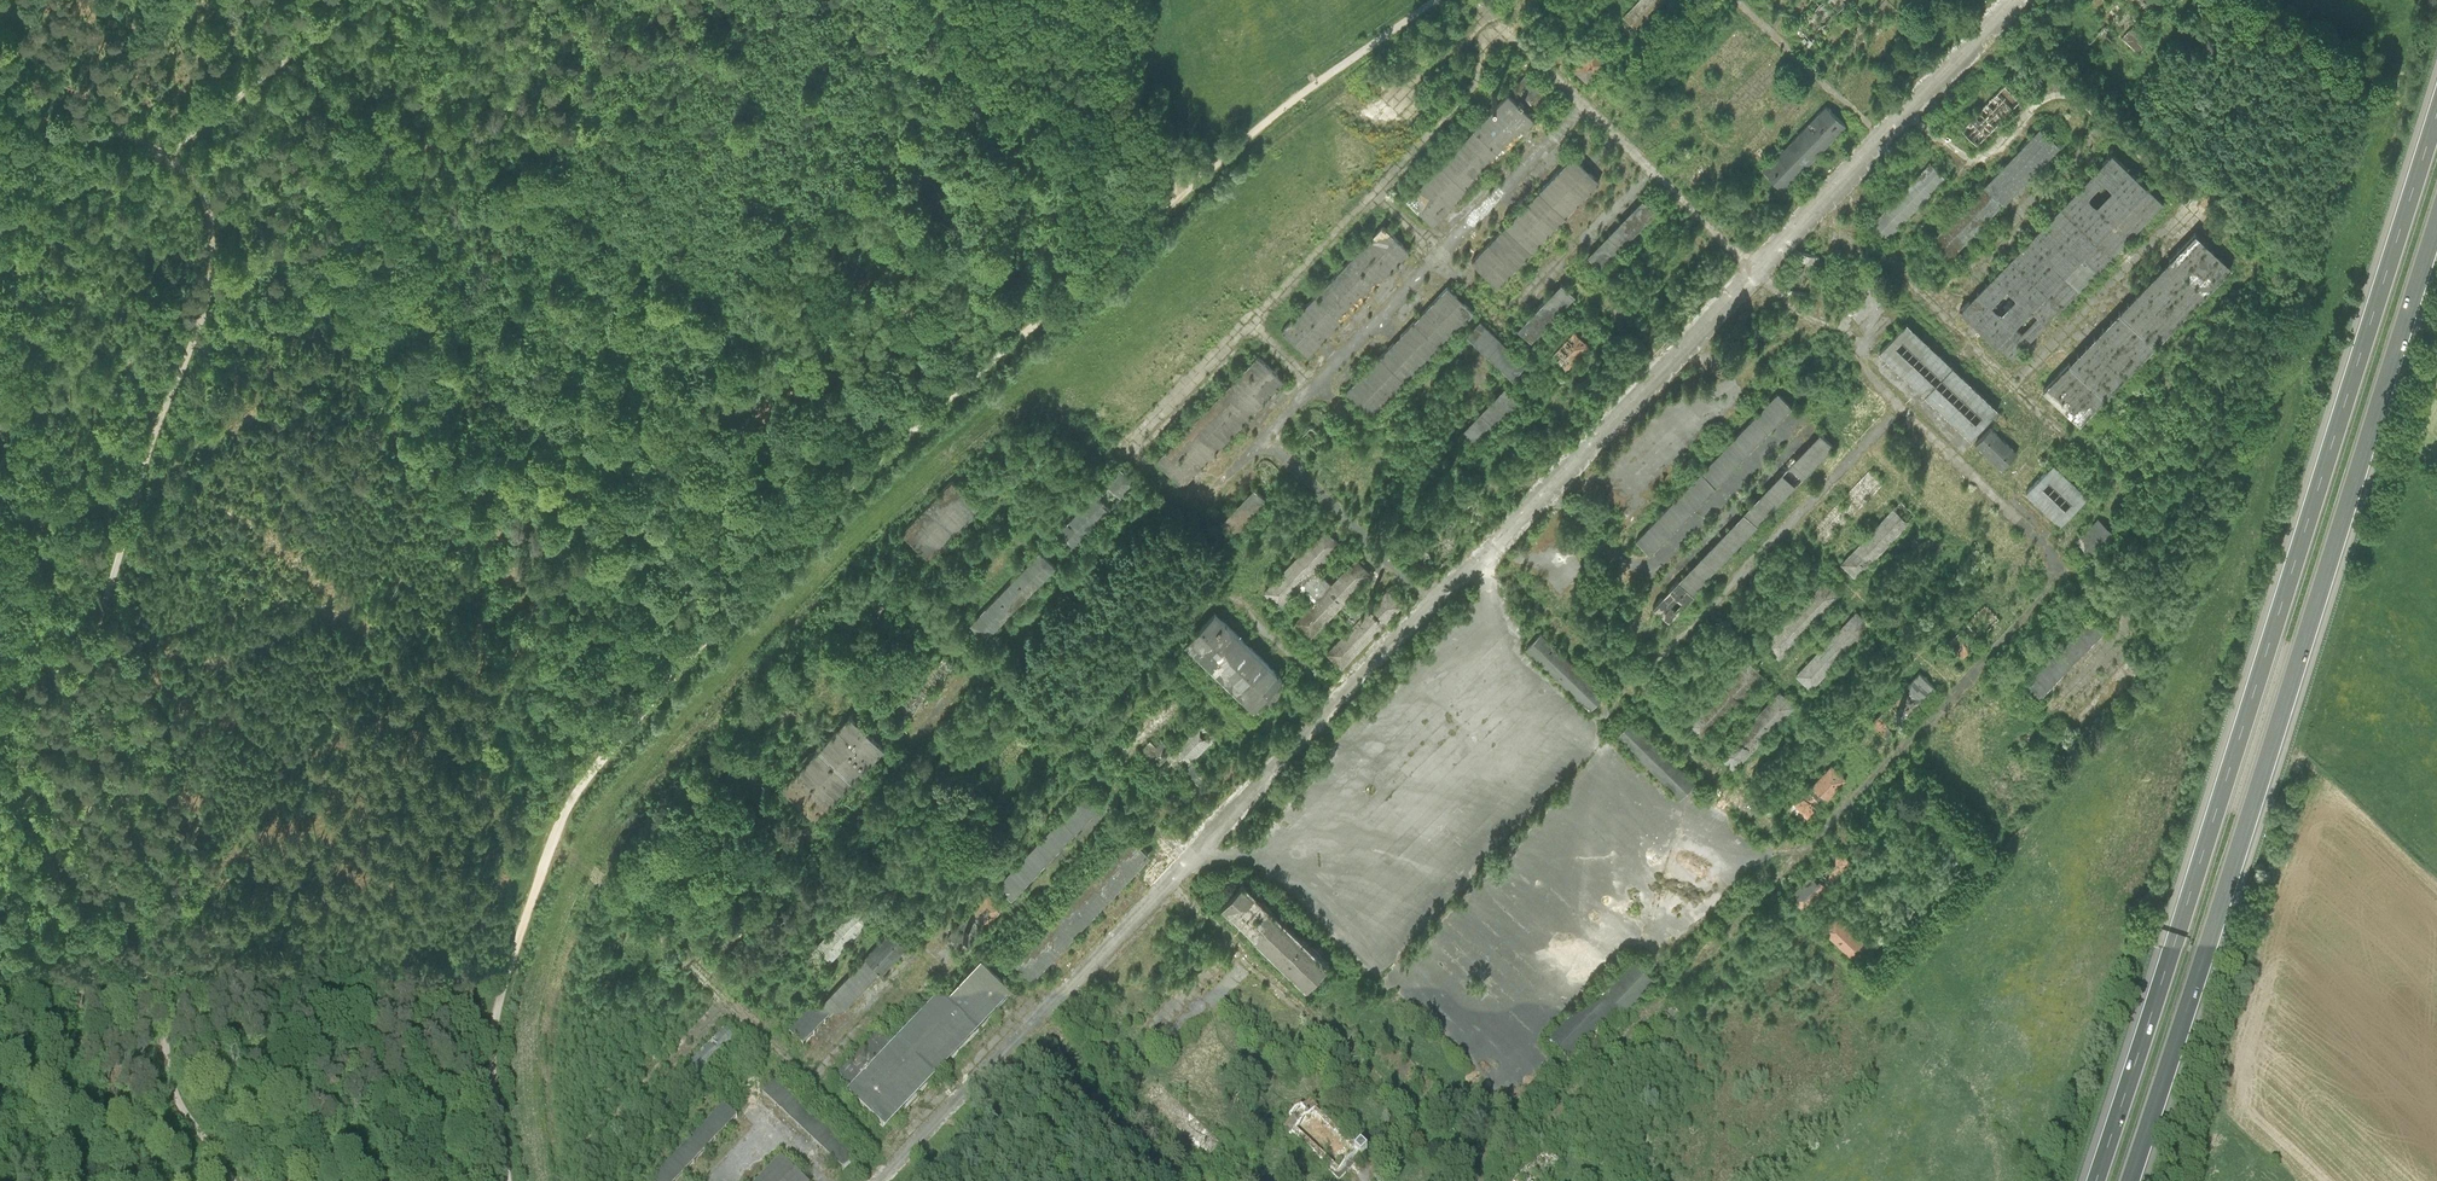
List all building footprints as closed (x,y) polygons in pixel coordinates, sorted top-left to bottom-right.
[(1523,14),(1537,0),(1510,0),(1523,14)] [(1612,24),(1630,41),(1668,0),(1635,0),(1612,24)] [(1794,33),(1811,49),(1857,0),(1826,0),(1794,33)] [(1610,63),(1592,44),(1572,64),(1590,82),(1610,63)] [(2038,80),(2021,64),(1961,128),(1978,143),(2038,80)] [(1537,114),(1509,87),(1408,195),(1436,221),(1537,114)] [(1784,187),(1847,122),(1827,102),(1764,168),(1784,187)] [(1946,260),(2061,142),(2042,124),(1927,242),(1946,260)] [(2111,146),(1957,306),(2013,359),(2167,199),(2111,146)] [(1601,177),(1572,150),(1471,259),(1500,285),(1601,177)] [(1948,177),(1929,159),(1873,220),(1891,238),(1948,177)] [(1601,267),(1661,204),(1646,190),(1587,253),(1601,267)] [(1411,245),(1384,218),(1281,326),(1309,352),(1411,245)] [(2236,263),(2196,225),(2041,384),(2081,422),(2236,263)] [(1530,341),(1576,293),(1562,280),(1516,328),(1530,341)] [(1478,309),(1447,281),(1345,388),(1376,416),(1478,309)] [(1479,313),(1464,328),(1513,376),(1528,360),(1479,313)] [(1995,406),(1905,320),(1877,349),(1967,436),(1995,406)] [(1593,343),(1575,325),(1547,353),(1565,371),(1593,343)] [(1283,376),(1254,350),(1156,458),(1184,484),(1283,376)] [(1524,397),(1507,381),(1460,429),(1476,445),(1524,397)] [(1795,404),(1780,389),(1635,537),(1651,552),(1795,404)] [(2018,451),(1990,427),(1976,443),(2004,467),(2018,451)] [(1839,447),(1821,430),(1652,603),(1670,620),(1839,447)] [(2087,496),(2050,461),(2022,490),(2059,525),(2087,496)] [(1133,482),(1117,466),(1054,531),(1071,547),(1133,482)] [(1889,483),(1873,467),(1809,532),(1825,548),(1889,483)] [(980,508),(949,478),(895,534),(925,563),(980,508)] [(1268,500),(1252,486),(1218,521),(1234,536),(1268,500)] [(1920,512),(1903,496),(1841,563),(1857,579),(1920,512)] [(1299,586),(1315,600),(1297,619),(1313,634),(1332,614),(1348,628),(1329,650),(1345,664),(1401,599),(1385,585),(1364,610),(1348,597),(1372,573),(1356,558),(1332,583),(1315,569),(1340,542),(1323,525),(1262,591),(1279,607),(1299,586)] [(1056,564),(1039,548),(968,620),(985,636),(1056,564)] [(1843,592),(1826,576),(1766,641),(1783,657),(1843,592)] [(880,612),(888,599),(873,590),(866,604),(880,612)] [(2002,618),(1986,602),(1949,641),(1965,656),(2002,618)] [(1283,672),(1213,607),(1179,642),(1249,708),(1283,672)] [(1858,610),(1796,674),(1812,689),(1874,625),(1858,610)] [(2040,699),(2107,626),(2090,610),(2022,683),(2040,699)] [(1523,645),(1588,709),(1603,693),(1539,629),(1523,645)] [(1746,658),(1686,723),(1701,737),(1762,672),(1746,658)] [(1938,684),(1923,670),(1874,722),(1890,736),(1938,684)] [(1188,707),(1167,687),(1141,714),(1135,707),(1122,721),(1127,726),(1104,751),(1125,771),(1149,745),(1162,758),(1137,784),(1154,800),(1180,774),(1197,790),(1210,777),(1193,760),(1218,735),(1201,718),(1175,745),(1163,733),(1188,707)] [(1779,691),(1719,754),(1736,770),(1796,707),(1779,691)] [(886,743),(851,709),(784,781),(819,814),(886,743)] [(1613,734),(1676,794),(1692,778),(1628,717),(1613,734)] [(1834,764),(1796,803),(1810,817),(1848,778),(1834,764)] [(1103,806),(1087,790),(998,882),(1015,898),(1103,806)] [(1149,852),(1131,835),(1016,957),(1035,974),(1149,852)] [(1834,848),(1790,895),(1806,910),(1850,863),(1834,848)] [(1243,878),(1220,901),(1305,983),(1328,959),(1243,878)] [(1004,906),(990,892),(950,933),(965,947),(1004,906)] [(877,914),(860,897),(798,961),(815,978),(877,914)] [(1837,909),(1822,924),(1857,959),(1873,944),(1837,909)] [(905,941),(890,927),(791,1033),(806,1046),(905,941)] [(1628,953),(1544,1044),(1566,1063),(1649,972),(1628,953)] [(985,954),(846,1095),(885,1133),(1024,992),(985,954)] [(854,1159),(776,1081),(763,1094),(841,1172),(854,1159)] [(1237,1151),(1161,1083),(1146,1100),(1222,1168),(1237,1151)] [(1309,1100),(1284,1128),(1340,1177),(1352,1163),(1364,1149),(1314,1104),(1309,1100)] [(723,1104),(652,1180),(680,1180),(738,1118),(723,1104)] [(1567,1161),(1551,1146),(1519,1180),(1548,1180),(1567,1161)] [(783,1158),(762,1180),(808,1180),(783,1158)]
